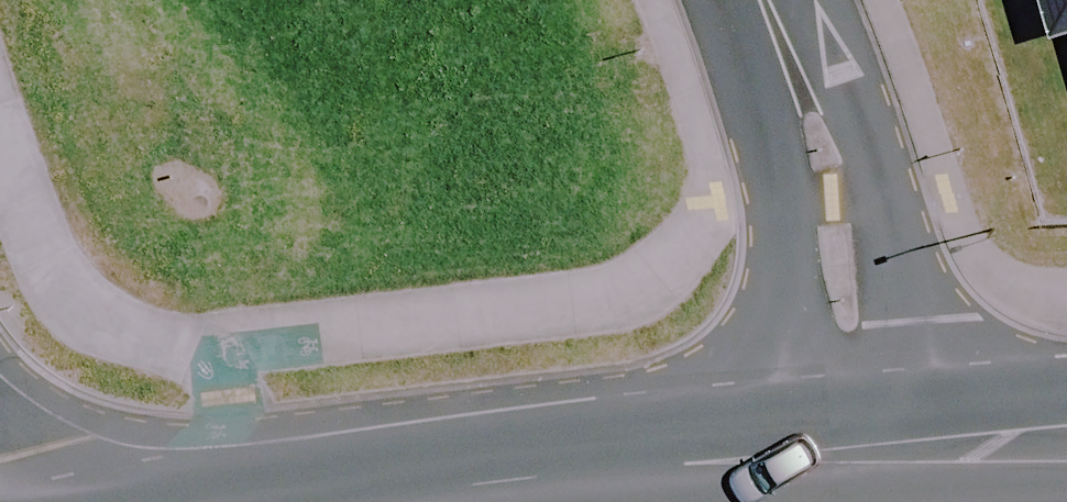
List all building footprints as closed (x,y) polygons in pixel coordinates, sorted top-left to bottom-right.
[(1043,44),(1066,37),(1066,0),(1030,0),(1043,44)]
